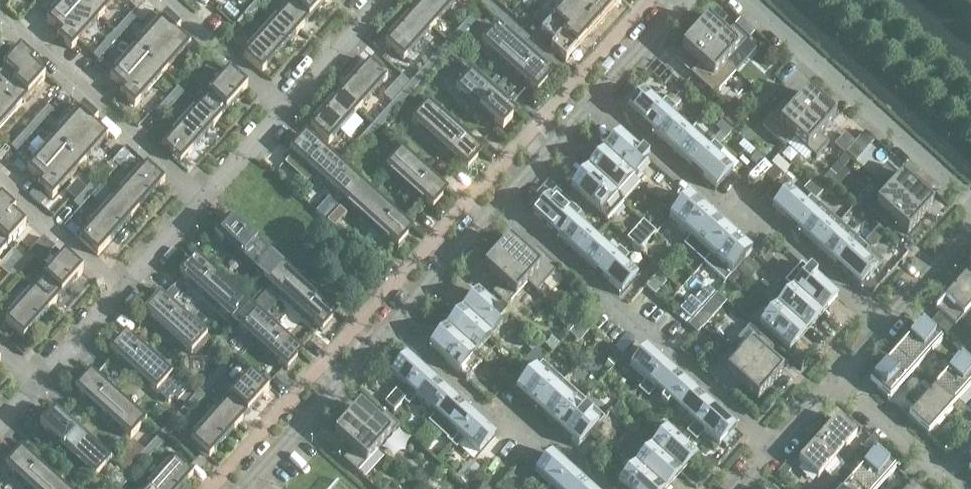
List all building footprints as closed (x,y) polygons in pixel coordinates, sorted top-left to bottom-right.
[(60,34),(85,7),(88,3),(85,0),(66,0),(46,21),(60,33),(60,34)] [(85,7),(99,19),(116,0),(91,0),(88,3),(85,7)] [(282,14),(300,30),(327,0),(294,0),(282,14)] [(414,12),(433,28),(458,0),(425,0),(414,12)] [(540,34),(553,45),(550,49),(565,62),(621,0),(571,0),(540,34)] [(248,22),(262,7),(256,2),(243,17),(248,22)] [(60,33),(56,37),(71,50),(99,19),(85,7),(60,34),(60,33)] [(414,12),(385,45),(403,61),(433,28),(414,12)] [(252,47),(243,57),(262,73),(271,63),(300,30),(282,14),(252,47)] [(126,30),(135,21),(130,16),(121,26),(126,30)] [(165,17),(137,48),(151,60),(176,33),(177,33),(180,30),(165,17)] [(470,18),(457,33),(462,38),(476,23),(470,18)] [(707,22),(694,36),(726,64),(746,41),(732,29),(723,37),(707,22)] [(116,41),(126,30),(121,26),(111,37),(116,41)] [(496,26),(495,27),(500,32),(492,42),(495,45),(490,51),(537,93),(538,92),(534,89),(549,73),(496,26)] [(151,60),(148,64),(162,76),(190,45),(177,33),(176,33),(151,60)] [(449,53),(462,38),(457,33),(443,48),(449,53)] [(735,73),(694,36),(682,50),(699,66),(691,75),(714,96),(735,73)] [(108,51),(116,41),(111,37),(103,47),(108,51)] [(98,62),(108,51),(103,47),(92,58),(98,62)] [(137,48),(110,79),(123,91),(124,91),(148,64),(151,60),(137,48)] [(431,72),(449,53),(443,48),(426,67),(431,72)] [(31,67),(31,68),(35,64),(20,51),(0,73),(0,101),(31,67)] [(369,62),(339,95),(358,112),(387,79),(386,78),(390,75),(378,65),(375,68),(369,62)] [(123,91),(120,94),(134,107),(162,76),(148,64),(124,91),(123,91)] [(462,64),(460,66),(465,71),(457,80),(460,83),(455,90),(502,132),(511,121),(508,118),(514,111),(462,64)] [(31,68),(31,67),(0,101),(0,112),(9,120),(45,80),(31,68)] [(414,92),(431,72),(426,67),(409,87),(414,92)] [(188,87),(198,77),(193,72),(183,83),(188,87)] [(228,73),(199,106),(217,123),(247,90),(228,73)] [(179,98),(188,87),(183,83),(174,93),(179,98)] [(403,103),(414,92),(409,87),(390,108),(395,112),(403,103)] [(752,120),(776,93),(770,88),(746,114),(752,120)] [(653,122),(670,103),(665,99),(659,106),(643,92),(626,111),(653,135),(660,128),(653,122)] [(170,108),(179,98),(174,93),(164,104),(170,108)] [(520,93),(513,103),(532,117),(539,107),(520,93)] [(761,127),(784,148),(821,107),(807,94),(791,111),(782,103),(761,127)] [(339,95),(310,128),(328,144),(358,112),(339,95)] [(427,103),(425,105),(431,109),(422,119),(426,122),(420,128),(467,171),(477,160),(473,157),(479,150),(427,103)] [(675,108),(670,103),(653,122),(660,128),(653,135),(671,151),(688,132),(669,115),(675,108)] [(160,119),(170,108),(164,104),(155,114),(160,119)] [(170,139),(162,148),(180,164),(188,156),(217,123),(199,106),(170,139)] [(44,123),(54,112),(48,107),(39,118),(44,123)] [(794,139),(816,159),(829,145),(819,137),(835,119),(821,107),(784,148),(785,149),(794,139)] [(83,108),(55,139),(69,152),(94,124),(94,125),(98,121),(83,108)] [(379,130),(395,112),(390,108),(374,126),(379,130)] [(9,120),(0,112),(0,130),(9,120)] [(35,133),(44,123),(39,118),(30,128),(35,133)] [(69,152),(66,155),(80,168),(108,137),(94,125),(94,124),(69,152)] [(363,148),(379,130),(374,126),(358,143),(363,148)] [(25,143),(35,133),(30,128),(20,139),(25,143)] [(701,165),(718,146),(713,142),(707,149),(688,132),(671,151),(688,166),(695,159),(701,165)] [(619,134),(603,152),(640,185),(633,178),(649,161),(619,134)] [(299,140),(289,151),(343,200),(359,182),(309,137),(302,143),(299,140)] [(854,144),(846,137),(838,146),(846,153),(854,144)] [(16,154),(25,143),(20,139),(11,149),(16,154)] [(55,139),(27,170),(40,182),(41,183),(66,155),(69,152),(55,139)] [(392,142),(391,143),(396,148),(387,157),(391,161),(385,167),(432,209),(442,199),(438,196),(444,189),(392,142)] [(723,151),(718,146),(701,165),(695,159),(688,166),(715,190),(732,172),(717,158),(723,151)] [(640,185),(603,152),(587,170),(623,203),(640,185)] [(40,182),(37,185),(52,199),(80,168),(66,155),(41,183),(40,182)] [(106,180),(115,169),(110,164),(101,175),(106,180)] [(146,165),(117,198),(135,214),(165,181),(146,165)] [(886,166),(874,180),(919,221),(932,207),(886,166)] [(623,203),(587,170),(570,188),(600,215),(616,198),(623,204),(623,203)] [(97,190),(106,180),(101,175),(91,185),(97,190)] [(919,221),(874,180),(867,187),(874,193),(862,206),(884,226),(890,219),(907,235),(920,221),(919,221)] [(782,181),(766,199),(774,206),(772,209),(799,233),(805,226),(798,220),(815,201),(810,196),(804,204),(788,190),(790,188),(782,181)] [(410,228),(359,182),(343,200),(398,249),(407,238),(404,235),(410,228)] [(87,200),(97,190),(91,185),(82,196),(87,200)] [(549,198),(532,216),(554,236),(559,240),(565,233),(559,227),(576,208),(555,190),(549,198)] [(78,211),(87,200),(82,196),(73,206),(78,211)] [(689,197),(669,219),(687,236),(680,243),(683,246),(710,216),(689,197)] [(117,198),(79,239),(98,256),(135,214),(117,198)] [(0,200),(0,228),(11,216),(12,216),(15,213),(0,200)] [(815,201),(798,220),(805,226),(799,233),(816,248),(833,230),(814,213),(820,205),(815,201)] [(334,229),(347,215),(339,208),(327,222),(334,229)] [(576,208),(559,227),(565,233),(559,240),(576,256),(593,237),(574,220),(581,213),(576,208)] [(25,228),(12,216),(11,216),(0,228),(0,257),(25,228)] [(703,264),(730,234),(710,216),(683,246),(703,264)] [(223,224),(214,235),(268,284),(284,266),(233,221),(227,228),(223,224)] [(630,235),(640,247),(656,232),(647,221),(630,235)] [(833,230),(816,248),(833,264),(840,257),(846,263),(863,244),(858,240),(851,247),(833,230)] [(751,253),(730,234),(703,264),(724,283),(751,253)] [(593,237),(576,256),(593,272),(600,264),(607,270),(624,251),(619,247),(612,254),(593,237)] [(509,242),(496,256),(528,284),(537,294),(558,270),(535,248),(526,257),(509,242)] [(840,257),(833,264),(838,268),(860,288),(884,262),(868,248),(863,244),(846,263),(840,257)] [(600,264),(593,272),(621,296),(637,277),(622,263),(629,256),(624,251),(607,270),(600,264)] [(651,261),(660,269),(666,263),(657,255),(651,261)] [(24,271),(33,261),(28,256),(18,266),(24,271)] [(496,256),(484,270),(501,286),(493,295),(507,308),(528,284),(496,256)] [(64,257),(34,290),(53,306),(82,273),(64,257)] [(189,263),(179,274),(233,322),(249,305),(198,259),(192,266),(189,263)] [(801,265),(785,283),(821,316),(838,298),(801,265)] [(14,281),(24,271),(18,266),(9,277),(14,281)] [(334,312),(284,266),(268,284),(322,333),(332,322),(328,319),(334,312)] [(946,319),(938,328),(963,350),(970,342),(970,341),(955,327),(970,309),(970,269),(935,309),(946,319)] [(735,274),(729,281),(737,288),(743,281),(735,274)] [(14,281),(9,277),(0,287),(5,292),(14,281)] [(654,278),(646,288),(653,294),(661,283),(654,278)] [(785,283),(768,301),(775,308),(805,334),(821,316),(785,283)] [(34,290),(5,322),(23,339),(53,306),(34,290)] [(257,305),(268,312),(278,297),(266,290),(257,305)] [(478,293),(462,311),(491,337),(507,319),(478,293)] [(154,302),(144,312),(191,355),(197,348),(200,352),(209,342),(214,347),(216,345),(163,298),(157,305),(154,302)] [(699,313),(687,302),(680,310),(692,321),(699,313)] [(299,351),(249,305),(233,322),(287,371),(297,361),(293,357),(299,351)] [(775,308),(759,326),(789,352),(805,334),(775,308)] [(491,337),(462,311),(445,329),(482,362),(484,364),(501,346),(491,337)] [(579,320),(570,312),(560,323),(569,332),(579,320)] [(922,324),(896,353),(915,371),(941,341),(922,324)] [(482,362),(445,329),(429,347),(466,380),(482,362)] [(119,340),(109,351),(156,393),(162,387),(166,390),(174,381),(179,385),(181,384),(128,337),(122,343),(119,340)] [(759,337),(738,360),(770,388),(782,374),(765,358),(773,349),(759,337)] [(646,349),(630,368),(645,381),(638,389),(643,393),(660,374),(667,381),(673,373),(646,349)] [(602,361),(608,366),(618,355),(612,350),(602,361)] [(729,350),(708,374),(732,396),(740,387),(757,402),(770,388),(738,360),(729,350)] [(889,400),(915,371),(896,353),(869,382),(889,400)] [(398,396),(403,401),(420,382),(427,388),(434,381),(407,357),(390,375),(405,389),(398,396)] [(960,359),(934,388),(954,406),(970,386),(970,368),(960,359)] [(542,363),(515,392),(536,411),(563,381),(542,363)] [(221,368),(208,382),(214,388),(228,373),(221,368)] [(660,374),(643,393),(648,398),(655,390),(674,407),(691,389),(673,373),(667,381),(660,374)] [(146,423),(94,375),(88,382),(84,379),(75,389),(121,432),(130,440),(145,424),(146,423)] [(250,376),(220,409),(239,425),(268,392),(250,376)] [(451,396),(434,381),(427,388),(420,382),(403,401),(408,406),(415,398),(434,415),(451,396)] [(557,429),(583,400),(563,381),(536,411),(557,429)] [(201,402),(214,388),(208,382),(195,397),(201,402)] [(928,435),(954,406),(934,388),(908,417),(928,435)] [(691,389),(674,407),(693,425),(686,432),(691,436),(708,418),(701,411),(708,404),(691,389)] [(462,419),(468,412),(451,396),(434,415),(427,423),(451,444),(468,425),(462,419)] [(184,422),(201,402),(195,397),(178,416),(184,422)] [(604,419),(583,400),(557,429),(578,448),(604,419)] [(708,418),(691,436),(696,441),(703,434),(718,447),(723,442),(729,447),(737,437),(731,433),(735,429),(708,404),(701,411),(708,418)] [(359,408),(347,422),(378,451),(399,427),(385,415),(377,424),(359,408)] [(191,442),(188,445),(199,456),(203,452),(209,458),(239,425),(220,409),(191,441),(191,442)] [(495,436),(468,412),(462,419),(468,425),(451,444),(456,449),(463,441),(478,455),(495,436)] [(111,461),(59,414),(53,421),(49,417),(40,428),(87,471),(95,479),(110,463),(111,461)] [(166,441),(184,422),(178,416),(160,436),(166,441)] [(837,419),(799,462),(818,479),(856,437),(837,419)] [(347,422),(334,436),(351,452),(343,461),(358,474),(378,451),(347,422)] [(696,457),(667,430),(650,448),(680,475),(696,457)] [(149,460),(166,441),(160,436),(143,455),(149,460)] [(126,471),(145,450),(135,441),(116,462),(126,471)] [(650,448),(634,466),(660,488),(667,488),(680,475),(650,448)] [(5,467),(30,488),(65,488),(24,452),(18,459),(14,456),(5,467)] [(850,483),(857,488),(879,488),(895,471),(876,454),(850,483)] [(131,480),(149,460),(143,455),(125,474),(131,480)] [(535,473),(550,487),(548,488),(557,488),(565,480),(572,486),(579,479),(574,475),(552,455),(535,473)] [(148,488),(181,488),(193,476),(175,459),(148,488)] [(634,466),(618,484),(623,488),(660,488),(634,466)] [(131,480),(125,474),(112,488),(123,488),(131,480)] [(431,481),(425,476),(412,488),(423,488),(431,481)] [(557,488),(590,488),(579,479),(572,486),(565,480),(557,488)]
